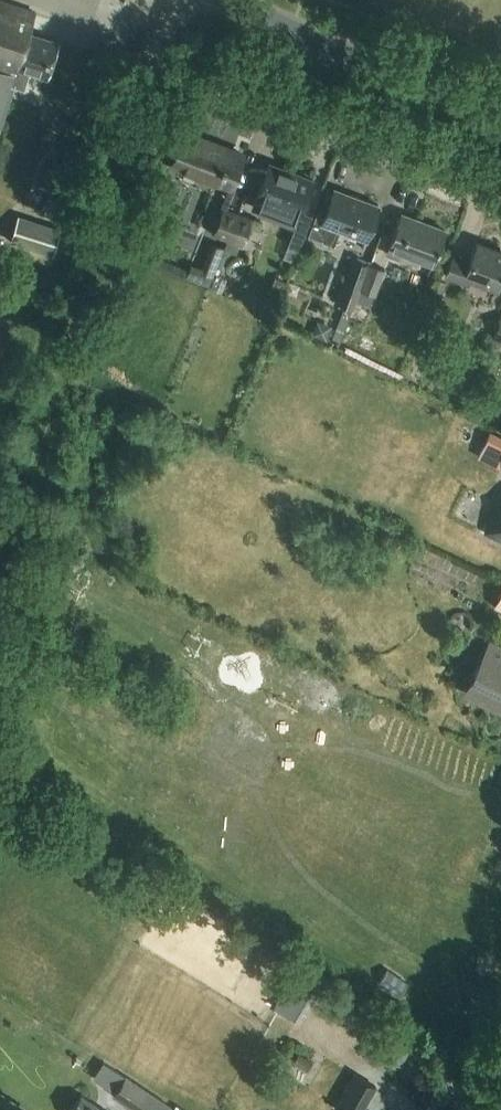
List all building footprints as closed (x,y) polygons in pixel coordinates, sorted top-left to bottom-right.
[(26,72),(30,73),(30,70),(48,76),(59,41),(29,32),(36,12),(0,1),(0,68),(5,70),(6,66),(26,72)] [(11,83),(22,86),(26,72),(6,66),(5,70),(0,68),(0,119),(11,83)] [(229,187),(242,153),(183,130),(170,164),(229,187)] [(294,225),(299,213),(311,180),(269,164),(252,209),(294,225)] [(323,219),(315,215),(307,236),(333,246),(339,228),(365,238),(377,205),(335,189),(323,219)] [(60,204),(47,195),(37,209),(50,218),(60,204)] [(226,241),(236,212),(223,207),(211,235),(226,241)] [(236,212),(226,241),(242,247),(252,218),(236,212)] [(59,227),(16,214),(8,240),(51,253),(59,227)] [(432,263),(444,230),(401,214),(387,252),(397,256),(399,251),(432,263)] [(205,264),(193,260),(189,274),(216,283),(229,244),(213,239),(205,264)] [(500,274),(500,251),(476,242),(467,262),(452,257),(445,276),(468,285),(471,277),(496,286),(500,274)] [(359,287),(367,263),(351,257),(334,301),(351,307),(354,301),(359,287)] [(359,287),(354,301),(370,307),(383,269),(367,263),(359,287)] [(498,347),(496,354),(500,356),(500,315),(500,314),(489,343),(498,347)] [(489,530),(500,535),(500,505),(489,530)] [(493,607),(500,611),(500,589),(493,607)] [(488,640),(462,693),(500,713),(500,646),(488,640)] [(407,983),(386,969),(377,982),(398,996),(407,983)] [(314,991),(294,979),(276,1011),(296,1023),(314,991)] [(396,1035),(384,1057),(399,1065),(412,1043),(396,1035)] [(375,1086),(353,1074),(334,1109),(336,1109),(361,1109),(375,1086)] [(123,1076),(112,1095),(131,1107),(135,1109),(166,1109),(168,1106),(143,1089),(123,1076)] [(99,1106),(80,1094),(70,1109),(106,1109),(99,1106)]
